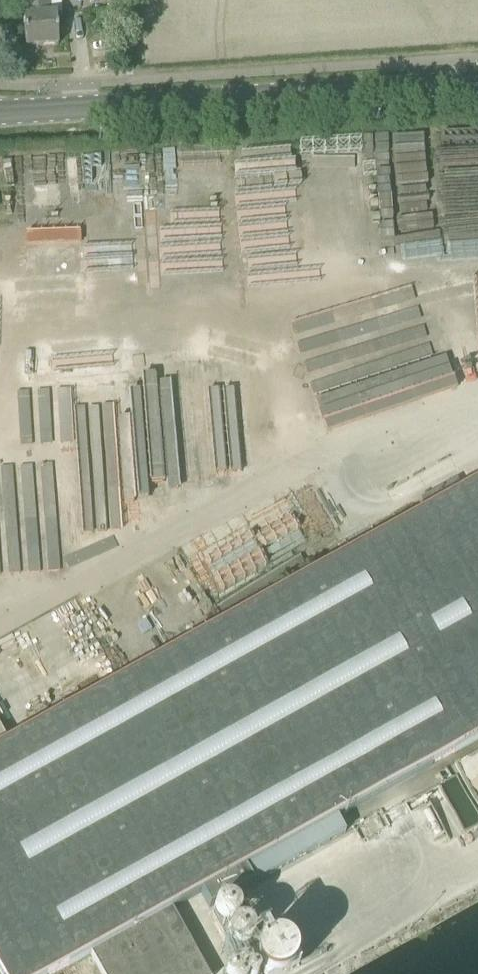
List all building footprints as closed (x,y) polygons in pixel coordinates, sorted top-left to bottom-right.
[(25,48),(58,46),(56,15),(50,15),(49,0),(25,0),(26,17),(23,17),(25,48)] [(337,819),(477,740),(477,486),(465,493),(458,479),(421,499),(428,513),(9,745),(0,750),(0,973),(56,973),(91,955),(172,910),(201,894),(337,819)] [(40,572),(36,524),(22,525),(21,514),(0,516),(0,575),(40,572)] [(9,745),(0,730),(0,750),(9,745)] [(345,834),(337,819),(201,894),(210,909),(345,834)] [(101,973),(208,973),(172,910),(91,955),(101,973)]
